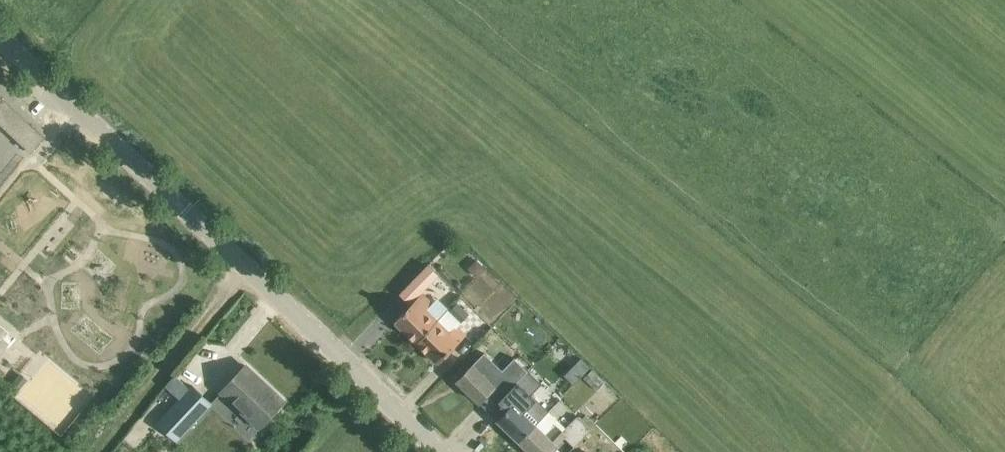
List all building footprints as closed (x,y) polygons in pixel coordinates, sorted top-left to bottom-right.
[(46,137),(32,123),(17,140),(31,153),(46,137)] [(438,277),(429,269),(416,283),(424,291),(438,277)] [(465,298),(462,295),(455,288),(451,293),(441,283),(432,292),(449,309),(445,313),(433,303),(423,293),(396,321),(418,342),(460,298),(462,300),(465,298)] [(460,303),(462,300),(460,298),(418,342),(439,363),(466,334),(459,327),(471,314),(460,303)] [(480,402),(494,388),(496,385),(483,372),(492,363),(484,355),(475,364),(474,363),(458,380),(480,402)] [(513,386),(528,370),(516,359),(500,374),(513,386)] [(261,426),(271,415),(284,401),(283,400),(281,402),(259,381),(261,379),(246,365),(223,390),(261,426)] [(520,441),(549,410),(532,394),(542,383),(528,370),(513,386),(524,396),(516,404),(515,403),(498,420),(520,441)] [(192,384),(190,386),(175,373),(165,385),(180,397),(157,422),(178,443),(214,404),(192,384)] [(27,381),(19,375),(11,384),(19,390),(20,390),(27,381)] [(595,427),(598,424),(587,415),(585,418),(582,415),(581,417),(578,414),(568,426),(568,427),(549,410),(520,441),(532,451),(551,451),(559,444),(558,444),(565,436),(575,446),(594,427),(595,427)] [(592,431),(595,427),(594,427),(575,446),(582,451),(597,435),(592,431)] [(597,451),(615,451),(604,441),(595,450),(597,451)]
